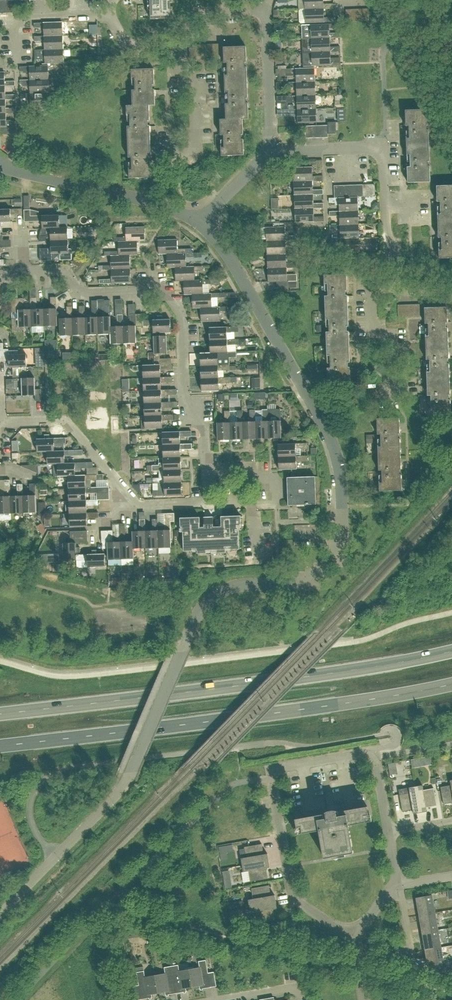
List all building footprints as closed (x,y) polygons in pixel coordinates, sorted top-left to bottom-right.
[(147,7),(151,6),(151,20),(174,19),(173,0),(146,0),(147,7)] [(324,0),(305,0),(306,10),(324,9),(324,0)] [(324,9),(306,10),(301,10),(299,12),(299,21),(302,24),(324,23),(324,9)] [(45,37),(63,36),(63,22),(44,23),(45,37)] [(303,39),(330,38),(330,25),(311,25),(302,26),(303,39)] [(45,50),(64,50),(63,36),(45,37),(45,50)] [(303,53),(331,52),(330,38),(303,39),(303,53)] [(225,84),(247,83),(246,47),(224,48),(225,84)] [(45,50),(35,50),(35,59),(46,59),(46,64),(64,63),(64,50),(45,50)] [(331,52),(303,53),(304,67),(331,66),(331,52)] [(31,80),(49,80),(49,66),(30,67),(31,80)] [(296,69),(296,76),(297,83),(315,82),(315,68),(296,69)] [(150,106),(155,106),(155,100),(155,91),(154,69),(152,69),(132,70),(132,90),(133,106),(150,106)] [(0,73),(0,86),(6,86),(15,86),(15,81),(5,82),(5,72),(0,73)] [(31,94),(50,93),(49,80),(31,80),(31,94)] [(297,97),(316,96),(315,82),(297,83),(297,97)] [(243,119),(243,120),(249,120),(247,83),(225,84),(226,115),(226,120),(243,119)] [(50,93),(31,94),(31,98),(32,108),(50,107),(50,93)] [(297,97),(297,111),(316,110),(316,105),(318,105),(321,103),(322,102),(321,98),(321,97),(318,96),(316,96),(297,97)] [(150,127),(150,106),(133,106),(127,106),(128,125),(128,143),(151,142),(151,137),(150,127)] [(316,110),(297,111),(298,124),(316,123),(316,110)] [(407,147),(429,146),(428,110),(405,111),(405,116),(407,147)] [(0,114),(0,128),(1,135),(17,135),(17,130),(17,124),(17,122),(7,122),(7,113),(0,114)] [(244,156),(243,120),(243,119),(226,120),(220,120),(220,124),(222,156),(244,156)] [(328,126),(328,135),(336,134),(336,123),(328,123),(328,126)] [(151,142),(128,143),(129,158),(130,179),(152,178),(151,156),(151,147),(151,142)] [(429,146),(407,147),(408,177),(408,184),(431,183),(429,146)] [(290,182),(294,182),(313,181),(312,167),(294,168),(294,173),(290,174),(290,182)] [(295,196),(313,195),(313,181),(294,182),(295,196)] [(451,222),(451,186),(437,187),(437,192),(438,223),(451,222)] [(295,209),(313,208),(313,195),(295,196),(295,209)] [(340,212),(358,212),(358,198),(339,199),(340,212)] [(275,215),(290,214),(289,204),(275,205),(275,215)] [(313,208),(295,209),(296,223),(314,222),(313,208)] [(11,222),(11,215),(22,215),(22,209),(0,210),(0,223),(11,222)] [(43,229),(51,229),(60,228),(60,215),(39,216),(39,212),(31,212),(31,210),(25,210),(25,222),(42,221),(43,229)] [(340,226),(359,225),(358,212),(340,212),(340,226)] [(1,235),(1,228),(13,228),(12,222),(11,222),(0,223),(0,235),(1,235)] [(438,223),(439,259),(451,259),(451,222),(438,223)] [(341,239),(359,239),(359,225),(340,226),(341,239)] [(137,241),(145,241),(145,227),(126,227),(126,237),(118,238),(118,242),(137,241)] [(267,242),(286,241),(285,227),(267,228),(267,242)] [(51,242),(68,241),(68,228),(60,228),(51,229),(51,236),(39,236),(39,242),(51,242)] [(359,239),(341,239),(341,253),(360,253),(359,239)] [(158,240),(159,255),(167,254),(186,253),(186,250),(178,250),(177,240),(158,240)] [(68,241),(51,242),(51,249),(40,249),(40,261),(54,261),(54,254),(60,254),(60,260),(72,260),(72,249),(69,249),(68,241)] [(138,255),(137,241),(118,242),(119,251),(111,252),(111,256),(130,255),(130,256),(138,255)] [(268,255),(286,255),(286,241),(267,242),(268,255)] [(175,267),(186,267),(186,258),(194,258),(194,253),(193,253),(186,253),(167,254),(167,268),(175,268),(175,267)] [(130,269),(130,256),(130,255),(111,256),(111,266),(103,266),(103,271),(111,270),(130,269)] [(268,269),(287,268),(286,255),(268,255),(268,269)] [(203,271),(203,267),(175,267),(175,268),(176,282),(184,281),(195,281),(194,271),(203,271)] [(287,268),(268,269),(268,283),(287,282),(287,268)] [(104,284),(131,283),(130,269),(111,270),(112,279),(103,280),(104,284)] [(325,312),(348,311),(348,300),(348,296),(347,275),(324,276),(325,299),(325,312)] [(211,284),(211,280),(195,281),(184,281),(184,296),(192,295),(203,294),(203,285),(211,284)] [(200,308),(212,308),(211,298),(219,298),(219,293),(203,294),(192,295),(193,309),(200,308)] [(44,309),(45,327),(57,326),(56,297),(51,298),(51,309),(44,309)] [(45,327),(44,309),(37,310),(36,298),(31,298),(31,310),(32,327),(45,327)] [(31,310),(24,310),(23,299),(12,299),(12,313),(18,313),(19,319),(12,319),(13,331),(24,331),(23,328),(32,327),(31,310)] [(85,318),(85,335),(98,335),(97,318),(98,318),(97,301),(92,301),(92,318),(85,318)] [(97,318),(98,335),(110,334),(111,334),(110,327),(111,327),(110,301),(104,301),(105,317),(98,318),(97,318)] [(72,318),(72,307),(67,307),(67,319),(59,319),(60,336),(73,336),(72,318)] [(85,318),(85,307),(79,307),(79,318),(72,318),(73,336),(85,335),(85,318)] [(228,312),(228,307),(212,308),(200,308),(201,322),(220,322),(220,312),(228,312)] [(426,345),(448,344),(448,342),(448,338),(448,332),(447,308),(424,309),(425,319),(425,324),(425,333),(426,345)] [(327,348),(349,347),(349,336),(349,332),(348,311),(325,312),(326,334),(327,348)] [(123,327),(123,315),(117,315),(118,327),(111,327),(110,327),(111,334),(110,334),(111,344),(124,344),(123,327)] [(124,344),(137,344),(136,327),(136,326),(135,315),(130,315),(131,326),(123,327),(124,344)] [(136,326),(136,327),(153,326),(153,334),(171,333),(170,320),(162,320),(162,316),(158,316),(158,320),(142,321),(142,315),(135,315),(136,326)] [(239,327),(209,328),(210,341),(227,340),(227,333),(239,332),(239,327)] [(155,366),(172,365),(171,359),(160,360),(160,354),(167,354),(166,336),(154,337),(155,365),(155,366)] [(239,345),(239,340),(227,340),(210,341),(210,353),(210,354),(228,353),(228,352),(227,345),(239,345)] [(3,344),(0,344),(0,361),(9,360),(9,368),(13,368),(14,377),(22,377),(21,368),(27,367),(26,354),(19,355),(19,351),(14,351),(14,355),(9,355),(9,350),(4,350),(3,344)] [(427,381),(450,380),(448,348),(448,344),(426,345),(426,360),(427,381)] [(56,345),(48,345),(49,355),(57,355),(56,345)] [(349,347),(327,348),(328,371),(328,385),(351,384),(350,372),(350,370),(350,368),(349,347)] [(40,348),(36,348),(36,367),(45,366),(45,354),(40,348)] [(218,366),(223,365),(223,358),(236,358),(236,352),(228,352),(228,353),(210,354),(210,353),(200,354),(201,366),(218,366)] [(172,370),(172,365),(155,366),(155,365),(143,365),(143,379),(161,378),(160,371),(172,370)] [(218,379),(218,378),(218,371),(230,371),(229,365),(223,365),(218,366),(201,366),(201,379),(218,379)] [(21,368),(22,377),(22,396),(35,396),(36,401),(41,401),(41,390),(35,390),(35,378),(27,379),(27,367),(21,368)] [(161,391),(161,390),(161,383),(172,383),(172,377),(161,378),(143,379),(144,391),(161,391)] [(218,379),(201,379),(202,392),(219,391),(219,383),(230,383),(230,378),(218,378),(218,379)] [(450,380),(427,381),(428,416),(428,417),(451,416),(450,380)] [(144,404),(162,404),(162,403),(161,396),(173,396),(177,395),(177,390),(172,390),(161,390),(161,391),(144,391),(144,404)] [(162,416),(162,415),(162,409),(173,408),(173,403),(162,403),(162,404),(144,404),(145,416),(145,417),(162,416)] [(268,421),(268,439),(281,438),(281,430),(285,430),(287,429),(286,425),(285,423),(281,423),(280,409),(268,410),(268,421)] [(256,422),(256,417),(255,410),(250,410),(250,422),(243,422),(243,440),(256,439),(255,422),(256,422)] [(255,422),(256,439),(268,439),(268,421),(268,410),(262,410),(263,422),(256,422),(255,422)] [(230,423),(231,423),(230,411),(225,411),(225,423),(217,423),(218,441),(231,440),(230,423)] [(243,422),(243,411),(237,411),(238,422),(231,423),(230,423),(231,440),(243,440),(243,422)] [(178,415),(173,415),(162,416),(145,417),(145,416),(142,416),(142,429),(162,428),(162,421),(179,421),(178,415)] [(378,456),(401,455),(400,433),(400,423),(399,419),(377,419),(378,456)] [(180,445),(180,438),(192,437),(191,432),(163,433),(163,446),(180,445)] [(47,452),(55,451),(55,445),(66,444),(66,438),(50,439),(49,435),(44,435),(44,439),(37,439),(37,452),(47,452)] [(296,457),(296,456),(296,449),(307,449),(307,443),(278,444),(279,457),(296,457)] [(163,458),(181,458),(180,450),(192,450),(192,444),(180,445),(163,446),(163,458)] [(55,451),(47,452),(48,465),(58,464),(65,464),(65,456),(77,456),(76,451),(55,451)] [(401,455),(378,456),(379,469),(380,492),(402,491),(401,461),(401,455)] [(296,457),(279,457),(279,470),(296,469),(296,462),(308,461),(307,456),(296,456),(296,457)] [(164,471),(181,470),(181,458),(163,458),(164,465),(152,466),(152,471),(159,471),(164,471)] [(75,469),(87,469),(87,463),(65,464),(58,464),(58,477),(68,477),(68,476),(75,476),(75,469)] [(164,483),(182,483),(181,470),(164,471),(159,471),(159,478),(153,478),(153,484),(159,484),(164,484),(164,483)] [(91,481),(97,481),(97,475),(75,476),(68,476),(68,477),(68,489),(86,489),(86,488),(91,488),(91,481)] [(289,506),(316,505),(315,477),(288,478),(288,499),(289,505),(289,506)] [(10,496),(10,480),(5,480),(5,497),(0,497),(0,520),(12,520),(11,514),(10,496)] [(182,496),(182,483),(164,483),(164,484),(159,484),(159,491),(153,491),(153,497),(182,496)] [(23,496),(23,484),(17,485),(18,496),(10,496),(11,514),(23,513),(23,496)] [(23,496),(23,513),(36,513),(35,484),(30,484),(31,496),(23,496)] [(133,487),(139,494),(141,494),(141,484),(133,485),(133,486),(133,487)] [(86,501),(86,494),(109,493),(109,488),(91,488),(86,488),(86,489),(68,489),(69,502),(86,501)] [(98,506),(98,500),(86,501),(69,502),(65,502),(66,514),(69,514),(87,514),(86,506),(98,506)] [(87,514),(69,514),(70,527),(87,526),(87,519),(98,519),(98,513),(87,514)] [(158,531),(158,548),(171,548),(170,522),(175,522),(174,513),(166,514),(167,519),(165,519),(165,530),(158,531)] [(133,532),(133,542),(133,549),(146,548),(145,531),(145,514),(140,514),(140,531),(133,532)] [(240,550),(239,525),(241,525),(240,516),(221,517),(222,527),(213,527),(213,517),(180,518),(180,527),(183,526),(184,552),(192,552),(192,549),(197,549),(198,554),(206,554),(206,551),(217,551),(217,553),(226,553),(226,548),(231,547),(231,550),(240,550)] [(158,531),(158,519),(152,519),(153,531),(145,531),(146,548),(158,548),(158,531)] [(133,549),(133,542),(125,542),(124,525),(119,526),(120,542),(121,559),(134,559),(133,549)] [(76,555),(76,553),(80,553),(80,548),(76,548),(76,544),(87,543),(87,531),(70,532),(70,544),(63,544),(63,561),(76,561),(76,555)] [(120,542),(113,542),(112,531),(107,531),(107,543),(108,560),(121,559),(120,542)] [(76,555),(76,561),(88,560),(88,568),(105,567),(105,554),(97,554),(97,551),(91,551),(92,555),(76,555)] [(122,577),(113,577),(113,585),(121,586),(122,577)] [(418,759),(411,760),(413,768),(419,767),(418,759)] [(450,780),(451,785),(441,787),(444,805),(451,803),(451,780),(450,780)] [(423,790),(423,785),(416,786),(420,813),(427,811),(427,808),(437,806),(434,788),(423,790)] [(413,810),(414,814),(420,813),(416,786),(409,787),(410,792),(399,794),(402,812),(413,810)] [(349,825),(370,821),(369,817),(367,806),(339,811),(340,816),(338,816),(337,810),(335,810),(334,810),(333,810),(331,810),(330,810),(328,811),(327,811),(326,812),(327,818),(325,818),(324,814),(296,819),(298,834),(319,830),(324,858),(354,853),(349,825)] [(262,844),(244,847),(246,857),(241,858),(242,865),(269,860),(268,854),(264,854),(262,844)] [(242,865),(244,872),(249,871),(250,881),(268,878),(266,868),(270,867),(269,860),(242,865)] [(232,878),(224,879),(226,887),(233,886),(232,878)] [(276,902),(275,895),(271,896),(269,885),(252,888),(253,899),(248,900),(250,906),(276,902)] [(435,913),(432,895),(416,898),(419,915),(435,913)] [(238,898),(230,899),(231,906),(239,905),(238,898)] [(273,909),(277,909),(276,902),(250,906),(251,913),(256,912),(258,923),(275,920),(273,909)] [(438,930),(435,913),(419,915),(422,933),(438,930)] [(441,947),(438,930),(422,933),(425,950),(441,947)] [(434,967),(444,965),(441,947),(425,950),(428,968),(434,967)] [(199,961),(200,967),(190,969),(193,987),(199,986),(200,989),(211,987),(206,960),(199,961)] [(179,971),(178,965),(171,966),(176,993),(187,991),(186,988),(193,987),(190,969),(179,971)] [(444,965),(434,967),(435,973),(445,971),(444,965)] [(171,966),(164,967),(165,973),(155,975),(158,993),(165,992),(166,995),(176,993),(171,966)] [(152,997),(152,994),(158,993),(155,975),(145,977),(144,971),(137,972),(142,999),(152,997)]
